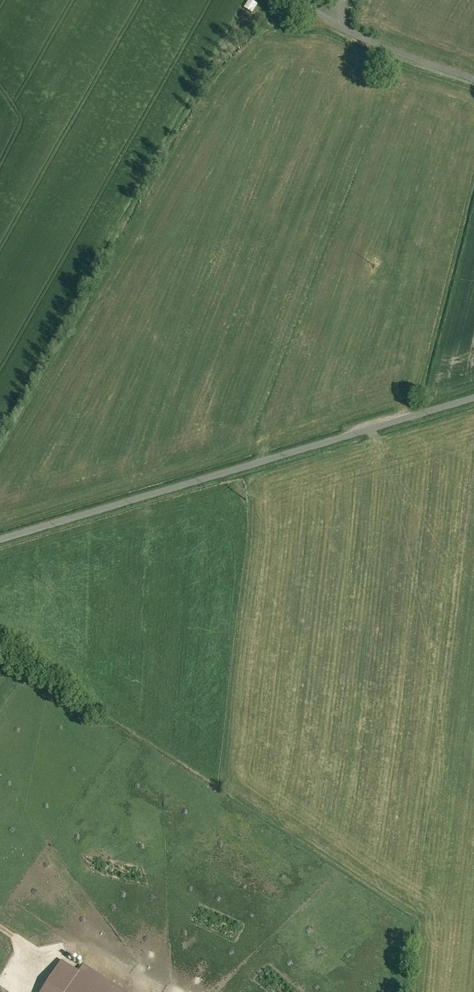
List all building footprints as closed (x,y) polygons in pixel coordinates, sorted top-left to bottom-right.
[(247,8),(256,13),(261,4),(255,0),(252,0),(247,8)] [(85,972),(67,961),(47,991),(72,991),(85,972)] [(72,991),(109,991),(114,984),(90,967),(72,991)]
